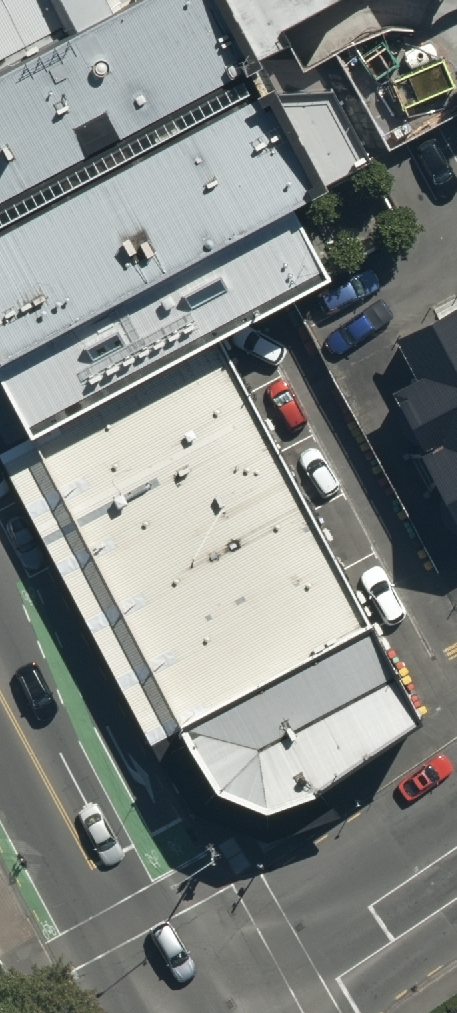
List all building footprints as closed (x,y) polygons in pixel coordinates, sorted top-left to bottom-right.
[(303,224),(333,207),(326,193),(373,169),(336,100),(276,99),(270,88),(260,68),(295,50),(287,36),(354,1),(353,0),(158,0),(0,84),(0,383),(303,224)] [(158,0),(0,0),(0,84),(158,0)] [(35,450),(225,350),(338,290),(303,224),(0,383),(0,384),(35,450)] [(369,362),(456,518),(456,313),(369,362)] [(187,735),(377,635),(225,350),(35,450),(187,735)] [(430,735),(377,635),(187,735),(223,803),(273,824),(318,806),(430,735)] [(444,1012),(456,1012),(456,1004),(444,1012)]
